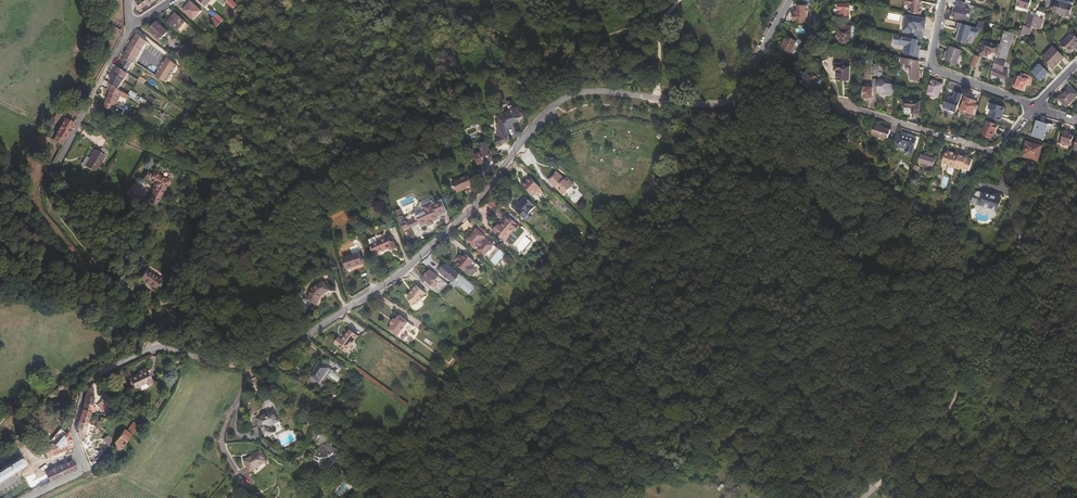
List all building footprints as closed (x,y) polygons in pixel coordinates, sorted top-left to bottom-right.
[(233,9),(237,5),(231,0),(227,0),(225,2),(233,9)] [(909,13),(921,15),(922,9),(921,9),(922,5),(923,1),(915,0),(910,0),(909,5),(910,5),(909,13)] [(1031,0),(1018,0),(1016,6),(1028,10),(1031,0)] [(969,22),(972,5),(957,1),(956,7),(957,7),(955,19),(969,22)] [(1072,6),(1057,1),(1054,12),(1069,17),(1072,6)] [(191,2),(186,7),(183,11),(193,20),(201,11),(191,2)] [(850,4),(833,4),(833,18),(850,18),(850,4)] [(786,17),(785,23),(806,23),(807,8),(806,8),(806,6),(802,6),(802,8),(798,8),(798,11),(790,11),(786,17)] [(177,31),(185,22),(176,13),(167,22),(177,31)] [(213,17),(220,23),(223,20),(217,14),(213,17)] [(927,18),(905,14),(902,32),(912,34),(913,30),(918,31),(918,28),(924,30),(927,18)] [(1024,26),(1022,32),(1020,36),(1029,34),(1032,27),(1040,29),(1043,20),(1040,18),(1030,15),(1027,27),(1024,26)] [(210,21),(216,27),(220,23),(213,17),(210,21)] [(168,32),(157,22),(150,31),(161,40),(162,39),(165,43),(167,41),(163,37),(168,32)] [(188,25),(185,22),(177,31),(180,34),(188,25)] [(987,31),(989,25),(979,22),(977,28),(985,30),(987,31)] [(851,26),(838,26),(838,29),(839,29),(839,38),(840,38),(840,45),(850,46),(851,41),(851,26)] [(975,34),(977,28),(969,26),(966,35),(971,37),(973,37),(970,47),(975,48),(977,49),(975,56),(979,57),(979,56),(984,42),(987,31),(985,30),(983,34),(980,33),(979,35),(975,34)] [(1018,36),(1004,31),(1000,45),(1000,46),(995,61),(991,74),(997,76),(1006,79),(1007,75),(1008,71),(1003,69),(1008,52),(1010,45),(1014,47),(1016,47),(1019,36),(1018,36)] [(134,33),(121,52),(135,61),(147,42),(134,33)] [(1076,47),(1076,46),(1076,38),(1072,33),(1060,45),(1069,53),(1076,46),(1076,47)] [(880,36),(872,35),(871,43),(879,44),(880,36)] [(917,40),(897,36),(896,42),(896,44),(907,46),(905,55),(917,57),(918,51),(915,51),(917,40)] [(786,37),(784,42),(781,48),(790,53),(796,42),(786,37)] [(995,61),(1000,46),(991,43),(991,44),(984,42),(979,56),(995,61)] [(178,53),(186,61),(192,54),(184,46),(178,53)] [(961,51),(950,47),(949,46),(944,60),(946,61),(956,64),(961,51)] [(1053,47),(1042,58),(1052,67),(1055,64),(1056,65),(1064,57),(1053,47)] [(120,68),(127,73),(133,63),(124,57),(118,67),(120,68)] [(165,57),(154,74),(169,84),(180,67),(165,57)] [(904,58),(902,58),(901,64),(911,66),(910,81),(919,81),(920,70),(919,70),(918,70),(918,67),(919,68),(919,61),(913,60),(904,58)] [(1031,73),(1040,81),(1049,73),(1040,64),(1031,73)] [(850,81),(851,67),(843,66),(835,66),(835,71),(838,71),(838,80),(850,81)] [(120,68),(110,84),(113,85),(119,89),(129,74),(127,73),(120,68)] [(883,73),(879,72),(879,75),(879,80),(878,87),(878,94),(884,94),(886,96),(889,96),(892,94),(892,85),(892,84),(887,84),(884,80),(882,80),(883,73)] [(818,83),(819,84),(820,85),(823,82),(811,73),(802,84),(811,91),(817,84),(818,83)] [(1023,77),(1020,75),(1019,77),(1016,76),(1012,87),(1023,90),(1025,83),(1031,85),(1032,82),(1032,79),(1031,77),(1030,76),(1024,74),(1023,77)] [(943,84),(932,80),(927,94),(938,98),(943,84)] [(119,90),(119,89),(113,85),(108,98),(107,102),(106,102),(104,106),(114,110),(115,106),(117,106),(121,96),(123,92),(119,90)] [(873,88),(863,87),(862,98),(872,98),(873,88)] [(1059,101),(1066,107),(1076,96),(1076,95),(1069,87),(1063,94),(1064,95),(1059,101)] [(963,94),(955,91),(953,97),(947,95),(942,108),(956,113),(963,94)] [(960,110),(975,115),(975,113),(978,105),(976,105),(977,102),(965,97),(960,110)] [(919,102),(903,101),(903,107),(911,108),(913,109),(912,113),(919,114),(919,102)] [(989,118),(1000,122),(1005,108),(991,103),(988,109),(991,110),(989,118)] [(77,117),(80,111),(70,106),(67,112),(77,117)] [(502,117),(503,120),(506,129),(513,127),(512,123),(517,121),(516,119),(521,117),(518,107),(512,109),(513,110),(504,113),(505,116),(502,117)] [(179,122),(184,124),(188,119),(184,117),(183,116),(179,122)] [(60,149),(74,123),(65,118),(53,140),(58,143),(56,147),(60,149)] [(497,146),(510,140),(506,129),(503,120),(497,123),(500,132),(496,134),(499,139),(495,141),(497,146)] [(981,136),(990,139),(994,130),(995,131),(996,131),(998,125),(987,121),(981,136)] [(1037,121),(1033,136),(1043,139),(1048,124),(1037,121)] [(875,135),(878,136),(878,138),(880,137),(886,139),(888,138),(890,130),(876,125),(873,133),(875,135)] [(900,134),(917,139),(919,140),(920,138),(901,131),(900,134)] [(1063,132),(1060,142),(1070,146),(1073,136),(1066,133),(1063,132)] [(912,154),(917,139),(900,134),(896,144),(907,148),(906,152),(912,154)] [(475,157),(478,164),(491,159),(495,158),(492,149),(489,150),(486,142),(480,144),(483,152),(480,153),(480,155),(475,157)] [(1027,142),(1023,155),(1037,159),(1041,146),(1027,142)] [(105,155),(95,149),(89,158),(90,159),(85,166),(95,172),(105,155)] [(949,167),(954,168),(958,156),(954,155),(950,153),(945,152),(942,163),(947,165),(949,167)] [(935,159),(921,154),(919,163),(933,167),(935,159)] [(963,158),(964,157),(958,155),(958,156),(955,168),(960,170),(961,169),(969,171),(973,160),(968,158),(966,159),(963,158)] [(574,185),(569,180),(567,182),(565,180),(557,172),(553,175),(554,176),(549,181),(557,188),(560,185),(562,188),(560,191),(564,196),(566,194),(571,199),(576,194),(574,192),(576,190),(572,187),(574,185)] [(147,173),(144,179),(154,184),(154,186),(155,188),(147,203),(156,206),(167,186),(169,186),(170,183),(169,181),(167,179),(165,180),(153,173),(152,176),(147,173)] [(465,188),(466,190),(473,187),(468,175),(452,182),(457,192),(465,188)] [(530,177),(522,185),(533,196),(541,188),(530,177)] [(980,206),(997,210),(1000,199),(1001,195),(994,194),(993,197),(974,192),(972,198),(971,197),(969,205),(980,208),(980,206)] [(536,206),(526,196),(518,204),(515,202),(511,206),(527,221),(531,217),(528,214),(536,206)] [(490,200),(486,204),(492,209),(495,205),(490,200)] [(418,220),(420,224),(421,226),(427,223),(428,223),(427,222),(432,220),(432,221),(433,220),(439,218),(438,215),(446,212),(442,201),(433,205),(432,203),(424,206),(425,210),(419,213),(419,215),(416,216),(417,219),(418,220)] [(396,211),(401,223),(405,222),(400,209),(396,211)] [(499,226),(495,231),(506,241),(510,244),(523,229),(508,216),(504,221),(505,221),(503,223),(504,224),(501,227),(499,226)] [(407,224),(409,228),(411,227),(420,224),(418,220),(417,219),(407,224)] [(401,223),(404,230),(409,228),(407,224),(406,221),(405,222),(401,223)] [(409,228),(404,230),(408,239),(415,237),(412,230),(410,230),(409,228)] [(474,232),(467,240),(475,248),(478,244),(481,247),(479,248),(480,251),(483,254),(485,254),(492,247),(491,244),(484,238),(485,236),(477,229),(476,229),(473,232),(474,232)] [(389,237),(371,245),(374,254),(387,248),(388,249),(390,248),(391,250),(396,248),(394,242),(392,243),(389,237)] [(492,247),(485,254),(489,257),(495,250),(492,247)] [(346,269),(363,264),(359,253),(343,258),(346,269)] [(460,261),(457,265),(470,275),(471,276),(476,270),(471,265),(474,261),(465,254),(463,257),(461,256),(458,260),(460,261)] [(446,263),(439,272),(450,281),(457,272),(446,263)] [(155,288),(161,279),(146,269),(140,278),(155,288)] [(429,270),(426,273),(435,280),(437,277),(429,270)] [(457,272),(450,281),(448,284),(453,288),(462,276),(457,272)] [(435,280),(426,273),(421,280),(424,283),(426,281),(432,285),(433,284),(436,281),(435,280)] [(320,295),(322,295),(330,290),(324,281),(313,288),(308,300),(317,305),(320,299),(318,298),(320,295)] [(426,294),(417,286),(413,291),(414,291),(412,294),(411,293),(407,296),(415,304),(420,301),(421,300),(423,301),(426,297),(425,296),(426,294)] [(394,320),(393,321),(390,325),(404,336),(415,322),(400,311),(397,316),(396,317),(397,317),(394,321),(394,320)] [(169,314),(163,318),(170,328),(178,327),(169,314)] [(343,340),(340,338),(336,343),(347,352),(359,336),(351,330),(343,340)] [(326,375),(331,368),(321,361),(311,376),(312,376),(318,380),(321,383),(326,375)] [(146,383),(147,385),(152,382),(146,368),(139,371),(140,372),(140,374),(138,375),(130,378),(134,388),(140,386),(146,383)] [(93,389),(90,387),(87,390),(82,410),(91,411),(92,406),(94,399),(93,389)] [(101,402),(98,404),(107,415),(108,410),(104,405),(101,402)] [(91,411),(82,410),(79,421),(88,423),(88,421),(90,415),(91,411)] [(274,411),(259,418),(264,429),(266,435),(272,432),(269,426),(279,421),(274,411)] [(95,426),(102,427),(106,419),(101,417),(99,421),(97,421),(96,423),(95,426)] [(77,432),(81,442),(85,441),(84,437),(87,436),(85,431),(87,425),(89,425),(90,423),(88,423),(79,421),(77,428),(77,432)] [(126,430),(132,435),(139,426),(137,425),(133,422),(126,430)] [(318,441),(325,428),(317,424),(314,436),(318,441)] [(124,429),(114,442),(115,443),(113,445),(120,450),(132,435),(126,430),(124,429)] [(72,447),(69,432),(65,433),(57,442),(55,440),(52,443),(43,447),(47,457),(68,449),(69,453),(70,452),(72,447)] [(103,439),(108,445),(109,443),(111,441),(110,438),(108,434),(103,439)] [(342,457),(345,452),(333,447),(333,444),(328,443),(327,446),(323,444),(313,460),(319,463),(320,460),(326,458),(326,460),(331,457),(334,461),(339,455),(342,457)] [(92,457),(94,460),(97,458),(103,452),(100,446),(85,452),(88,459),(92,457)] [(260,465),(266,462),(267,461),(261,451),(245,460),(251,470),(260,465)] [(18,481),(16,478),(17,474),(15,472),(27,465),(22,456),(0,470),(0,493),(18,481)] [(120,456),(111,466),(115,470),(124,459),(121,457),(120,456)] [(76,469),(73,460),(46,473),(46,474),(36,480),(35,480),(32,474),(28,477),(31,483),(30,484),(33,490),(76,469)] [(375,471),(372,467),(365,475),(369,478),(375,471)] [(21,482),(17,474),(16,478),(18,481),(0,493),(0,496),(21,482)]
